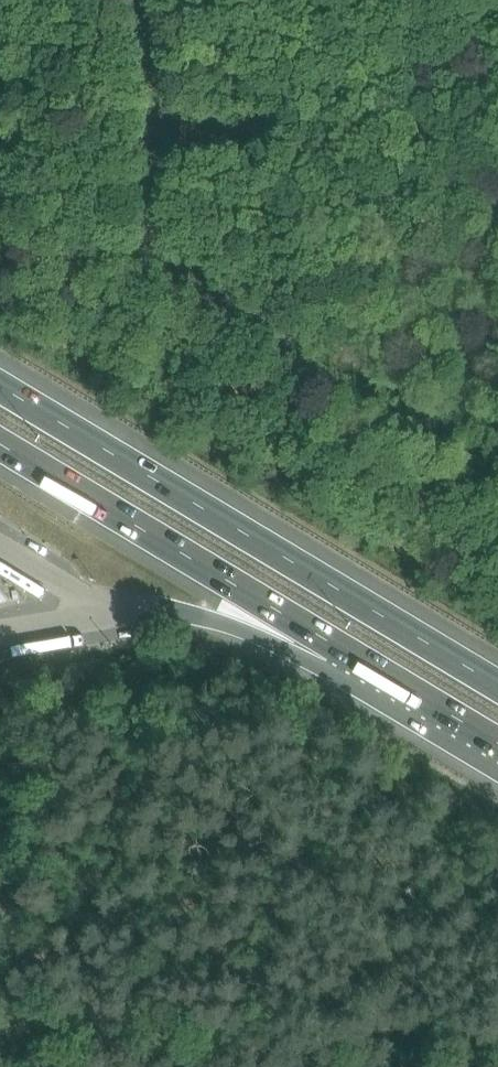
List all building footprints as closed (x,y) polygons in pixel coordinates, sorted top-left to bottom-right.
[(172,629),(169,640),(180,643),(183,632),(172,629)]
